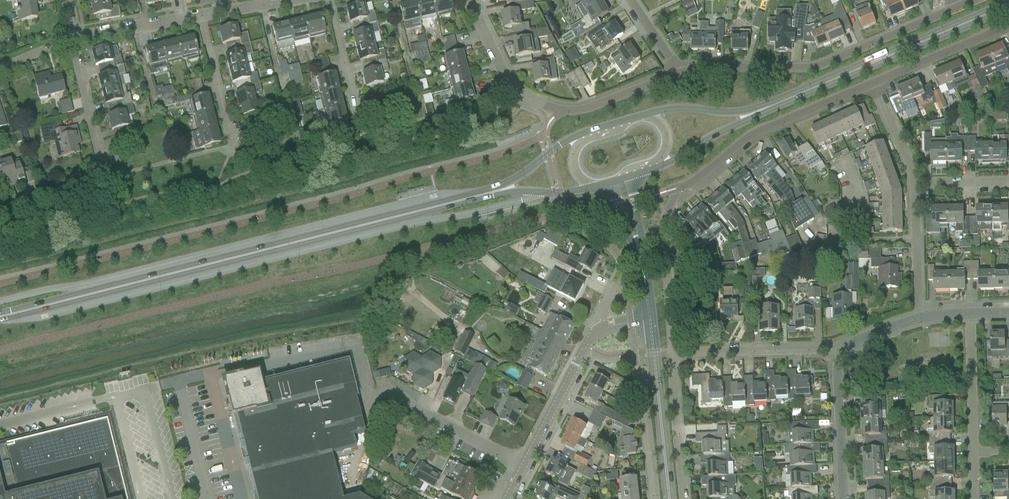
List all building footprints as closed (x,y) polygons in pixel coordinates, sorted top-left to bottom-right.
[(37,18),(34,5),(41,3),(40,0),(16,0),(20,21),(37,18)] [(108,0),(103,0),(91,2),(93,16),(99,15),(100,21),(120,17),(118,8),(118,6),(109,8),(108,0)] [(428,27),(426,20),(436,18),(431,0),(424,0),(415,2),(420,21),(422,28),(428,27)] [(452,14),(448,0),(431,0),(436,18),(452,14)] [(575,8),(582,21),(588,18),(591,23),(594,28),(601,24),(598,19),(605,14),(608,13),(601,0),(600,0),(597,2),(595,3),(594,1),(594,0),(588,0),(582,3),(582,4),(580,4),(575,7),(575,8)] [(681,5),(684,13),(695,7),(693,3),(692,0),(691,0),(681,5)] [(848,0),(841,3),(846,14),(853,12),(848,0)] [(879,6),(882,14),(889,11),(892,18),(905,12),(899,0),(876,0),(879,6)] [(905,12),(918,7),(916,0),(899,0),(905,12)] [(520,11),(534,9),(533,1),(519,3),(520,11)] [(422,29),(422,28),(420,21),(415,2),(399,6),(405,30),(409,29),(409,30),(414,29),(414,28),(414,27),(421,26),(422,29)] [(833,18),(822,23),(825,29),(831,43),(845,38),(843,33),(851,30),(840,3),(833,18)] [(811,6),(810,16),(818,14),(814,4),(811,6)] [(864,12),(856,16),(859,21),(863,30),(876,24),(872,15),(867,4),(861,6),(864,12)] [(365,14),(363,5),(346,9),(350,23),(355,22),(357,27),(376,23),(374,12),(365,14)] [(769,20),(769,38),(769,43),(776,43),(776,51),(779,51),(779,52),(784,52),(784,51),(790,51),(790,44),(791,44),(795,44),(795,40),(795,30),(804,30),(805,30),(808,6),(797,7),(794,16),(794,20),(791,20),(791,19),(776,19),(776,20),(769,20)] [(520,25),(518,11),(503,14),(505,29),(512,28),(513,34),(523,33),(530,32),(529,23),(520,25)] [(757,11),(752,27),(760,30),(765,15),(757,11)] [(309,39),(325,35),(320,16),(304,20),(309,39)] [(293,43),(309,39),(304,20),(288,23),(293,43)] [(703,23),(703,51),(715,51),(715,45),(720,45),(720,41),(723,41),(723,36),(723,34),(723,22),(715,22),(715,29),(709,29),(709,23),(703,23)] [(283,45),(293,43),(288,23),(272,27),(278,50),(284,49),(283,45)] [(356,48),(373,44),(371,35),(379,33),(376,23),(357,27),(358,33),(353,35),(356,48)] [(603,26),(591,35),(601,50),(613,42),(623,35),(615,23),(612,25),(611,24),(604,28),(603,26)] [(683,32),(683,43),(690,43),(690,51),(703,51),(703,23),(698,23),(698,30),(691,29),(691,32),(683,32)] [(805,28),(804,43),(815,44),(817,49),(831,43),(825,29),(822,23),(815,26),(809,29),(805,28)] [(238,36),(236,26),(219,30),(222,44),(228,43),(229,49),(249,44),(247,34),(238,36)] [(518,57),(534,54),(540,53),(537,39),(547,37),(552,36),(547,29),(532,31),(533,38),(515,41),(516,48),(514,49),(516,56),(518,56),(518,57)] [(731,41),(731,51),(748,51),(748,41),(748,37),(750,37),(750,31),(731,31),(731,41)] [(572,32),(560,39),(564,46),(576,38),(572,32)] [(672,35),(667,37),(672,47),(682,41),(679,36),(674,38),(672,35)] [(443,45),(455,42),(454,36),(441,39),(443,45)] [(193,37),(177,41),(182,61),(187,59),(188,61),(198,59),(193,37)] [(166,64),(182,61),(177,41),(161,45),(166,65),(166,64)] [(444,51),(457,48),(455,42),(443,45),(444,51)] [(153,47),(145,49),(150,69),(148,70),(150,75),(156,73),(155,70),(167,67),(166,64),(166,65),(161,45),(160,45),(160,43),(153,45),(153,47)] [(414,52),(427,49),(425,43),(413,46),(414,52)] [(229,70),(246,65),(244,56),(252,54),(249,44),(229,49),(231,55),(225,56),(229,70)] [(375,53),(373,44),(356,48),(359,62),(365,60),(366,66),(386,61),(383,51),(375,53)] [(619,53),(611,58),(615,63),(623,75),(631,69),(629,67),(640,59),(630,45),(619,53)] [(1006,54),(1002,45),(989,51),(996,68),(1005,64),(1008,73),(1008,58),(1008,59),(1006,54)] [(116,46),(92,52),(95,66),(101,65),(102,70),(122,65),(120,55),(118,56),(116,46)] [(458,54),(457,48),(444,51),(446,57),(442,58),(446,74),(466,69),(462,53),(458,54)] [(416,58),(428,55),(427,49),(414,52),(416,58)] [(571,51),(565,55),(571,64),(577,60),(571,51)] [(980,90),(988,86),(985,78),(992,75),(992,74),(998,72),(996,68),(989,51),(976,56),(981,66),(972,70),(975,77),(980,90)] [(417,65),(430,61),(428,55),(416,58),(417,65)] [(316,67),(328,63),(327,58),(327,57),(314,60),(316,67)] [(535,83),(550,81),(557,80),(554,58),(543,60),(532,62),(533,68),(535,83)] [(366,87),(382,83),(380,74),(388,72),(386,61),(366,66),(368,72),(362,73),(366,87)] [(603,71),(610,67),(606,62),(600,66),(603,71)] [(317,72),(330,69),(328,63),(316,67),(317,72)] [(965,76),(964,72),(960,63),(947,68),(956,89),(967,84),(969,89),(970,89),(975,100),(983,97),(980,90),(975,77),(970,80),(968,75),(965,76)] [(287,74),(300,70),(298,64),(286,67),(287,74)] [(104,76),(98,78),(102,91),(119,87),(124,86),(122,76),(125,76),(122,65),(102,70),(104,76)] [(248,74),(246,65),(229,70),(232,83),(237,82),(239,88),(259,83),(256,72),(248,74)] [(583,90),(590,86),(585,77),(580,68),(573,72),(573,73),(580,84),(583,90)] [(947,68),(934,74),(940,88),(939,89),(939,90),(942,95),(948,92),(956,89),(947,68)] [(318,78),(331,75),(330,69),(317,72),(318,78)] [(450,90),(469,85),(466,69),(446,74),(450,90)] [(289,79),(301,76),(300,70),(287,74),(289,79)] [(50,80),(48,73),(33,77),(39,99),(64,93),(60,77),(50,80)] [(583,90),(580,84),(573,73),(567,76),(574,91),(581,87),(583,90)] [(319,95),(338,90),(334,74),(331,75),(318,78),(315,79),(319,95)] [(290,86),(303,83),(301,76),(289,79),(290,86)] [(189,89),(201,85),(200,79),(187,82),(189,89)] [(922,89),(918,80),(907,85),(913,99),(921,96),(924,103),(935,99),(932,93),(929,86),(922,89)] [(255,104),(253,95),(261,93),(259,83),(239,88),(240,93),(235,95),(239,109),(241,108),(243,116),(263,111),(260,103),(255,104)] [(190,94),(203,91),(201,85),(189,89),(190,94)] [(446,111),(458,108),(457,105),(473,101),(469,85),(450,90),(453,100),(446,102),(445,103),(447,111),(446,111)] [(906,112),(917,108),(913,99),(907,85),(897,89),(900,98),(893,101),(898,114),(905,111),(906,112)] [(119,87),(102,91),(105,105),(110,103),(112,109),(132,104),(129,94),(126,95),(124,86),(119,87)] [(160,95),(173,92),(172,86),(159,89),(160,95)] [(323,111),(342,106),(338,90),(319,95),(323,111)] [(939,90),(932,93),(935,99),(940,111),(947,108),(942,95),(939,90)] [(190,94),(182,96),(183,103),(188,101),(204,97),(203,91),(190,94)] [(162,101),(175,98),(173,92),(160,95),(162,101)] [(192,117),(212,112),(208,96),(204,97),(188,101),(192,117)] [(164,108),(176,104),(175,98),(162,101),(164,108)] [(61,115),(73,112),(70,99),(58,102),(61,115)] [(427,116),(434,114),(431,106),(431,103),(424,105),(427,116)] [(122,127),(128,126),(126,117),(134,115),(132,104),(112,109),(113,115),(108,116),(111,130),(113,130),(122,127)] [(868,117),(863,105),(856,109),(864,126),(863,126),(865,130),(875,125),(871,115),(868,117)] [(324,116),(321,117),(324,128),(327,127),(346,122),(342,106),(323,111),(324,116)] [(854,135),(858,133),(857,129),(863,126),(864,126),(856,109),(844,114),(854,135)] [(293,112),(295,118),(303,116),(301,110),(293,112)] [(196,132),(216,127),(212,112),(192,117),(196,132)] [(854,135),(844,114),(833,119),(841,136),(848,133),(850,137),(854,135)] [(832,145),(836,143),(835,139),(841,136),(833,119),(822,124),(832,145)] [(62,129),(60,120),(39,127),(44,144),(53,142),(58,159),(79,153),(77,146),(81,145),(76,126),(62,129)] [(832,145),(822,124),(811,129),(819,146),(826,143),(828,147),(832,145)] [(122,127),(113,130),(113,131),(114,136),(115,136),(123,134),(124,134),(123,131),(122,127)] [(220,143),(216,127),(196,132),(191,133),(191,134),(193,134),(195,141),(193,141),(195,150),(203,148),(204,149),(211,147),(211,146),(221,143),(220,143)] [(15,144),(22,141),(19,132),(11,134),(15,144)] [(931,134),(924,134),(924,153),(931,153),(931,163),(946,162),(946,146),(946,140),(937,140),(937,143),(931,143),(931,138),(931,134)] [(951,138),(946,138),(946,140),(946,146),(946,162),(961,162),(961,152),(967,152),(967,142),(967,137),(960,137),(960,138),(958,139),(958,135),(951,135),(951,138)] [(990,145),(991,164),(999,164),(999,161),(1006,161),(1006,151),(1008,151),(1008,136),(1005,137),(998,137),(998,141),(998,145),(990,145)] [(991,164),(990,145),(982,145),(982,142),(975,142),(975,137),(969,137),(969,152),(975,152),(976,162),(982,162),(982,164),(991,164)] [(789,139),(778,146),(784,154),(786,159),(792,155),(794,154),(800,163),(806,160),(811,168),(816,165),(822,162),(807,143),(803,146),(804,148),(799,151),(795,144),(792,145),(789,139)] [(866,162),(887,154),(883,142),(865,149),(868,156),(865,158),(866,162)] [(790,194),(792,192),(774,171),(778,167),(766,153),(756,161),(777,186),(786,197),(790,194)] [(891,166),(887,154),(866,162),(868,166),(871,165),(874,172),(891,166)] [(10,160),(0,163),(0,181),(8,179),(10,187),(25,182),(18,161),(11,163),(10,160)] [(777,186),(756,161),(747,169),(757,182),(761,178),(771,190),(772,190),(777,186)] [(822,162),(816,165),(819,171),(826,167),(822,162)] [(869,187),(896,177),(891,166),(874,172),(876,179),(864,184),(865,188),(869,187)] [(29,183),(35,180),(32,170),(25,172),(29,183)] [(744,171),(735,179),(757,204),(758,208),(765,205),(759,197),(763,194),(744,171)] [(901,192),(896,177),(869,187),(865,188),(867,193),(876,189),(880,188),(882,196),(901,192)] [(757,204),(735,179),(726,186),(737,199),(741,196),(752,209),(757,204)] [(781,201),(783,200),(786,197),(777,186),(772,190),(781,201)] [(724,189),(715,196),(736,222),(738,224),(736,225),(738,229),(743,245),(750,243),(745,226),(743,222),(738,215),(730,205),(734,201),(730,196),(724,189)] [(879,209),(902,208),(901,192),(882,196),(883,204),(879,204),(879,209)] [(783,200),(781,201),(785,209),(793,205),(790,194),(786,197),(783,200)] [(715,196),(706,203),(712,211),(716,216),(719,214),(720,212),(728,222),(731,226),(735,230),(738,229),(736,225),(738,224),(736,222),(715,196)] [(793,205),(785,209),(792,224),(795,232),(814,220),(801,200),(793,205)] [(697,210),(694,214),(715,239),(720,235),(725,230),(719,223),(717,224),(713,218),(703,206),(701,207),(699,207),(697,209),(697,210)] [(833,206),(825,211),(830,220),(838,215),(833,206)] [(992,223),(992,207),(976,208),(976,218),(971,218),(971,236),(978,235),(978,231),(992,230),(992,223)] [(992,207),(992,223),(992,230),(992,231),(1001,231),(1001,227),(1007,227),(1007,232),(1008,232),(1008,217),(1007,217),(1007,207),(992,207)] [(902,221),(902,208),(879,209),(879,213),(883,213),(883,221),(902,221)] [(932,219),(926,219),(926,234),(933,233),(940,233),(939,228),(939,224),(947,224),(947,208),(932,209),(932,219)] [(962,208),(947,208),(947,224),(956,224),(956,228),(956,232),(963,232),(963,236),(969,236),(969,228),(969,218),(963,218),(962,208)] [(688,226),(684,229),(685,231),(693,245),(694,245),(700,241),(705,238),(708,241),(708,242),(710,243),(715,239),(694,214),(685,221),(688,225),(688,226)] [(745,214),(741,216),(749,235),(753,233),(745,214)] [(774,220),(765,224),(770,236),(779,233),(774,220)] [(880,233),(892,233),(902,233),(902,221),(883,221),(883,228),(880,228),(880,233)] [(550,229),(544,240),(557,247),(563,236),(550,229)] [(770,236),(769,236),(771,241),(776,254),(778,258),(791,253),(786,240),(782,231),(779,233),(770,236)] [(792,256),(804,252),(797,235),(786,240),(791,253),(792,256)] [(750,243),(743,245),(744,248),(747,259),(761,255),(758,245),(756,241),(750,243)] [(762,259),(776,254),(771,241),(758,245),(761,255),(762,259)] [(735,264),(741,263),(740,262),(747,259),(744,248),(732,251),(735,264)] [(871,269),(879,269),(880,289),(898,288),(898,268),(894,268),(894,259),(881,259),(881,249),(858,250),(858,260),(871,260),(871,269)] [(556,251),(552,259),(565,266),(579,273),(582,267),(591,271),(598,258),(586,252),(581,261),(570,255),(569,258),(556,251)] [(1008,289),(1008,279),(1008,261),(1008,269),(1001,269),(1002,273),(993,273),(994,289),(1008,289)] [(949,290),(964,290),(964,280),(970,280),(970,262),(963,262),(963,271),(957,271),(957,274),(949,274),(949,290)] [(979,270),(979,262),(972,262),(972,280),(978,280),(979,290),(994,289),(993,273),(986,273),(986,270),(979,270)] [(735,263),(721,264),(723,272),(737,271),(735,264),(735,263)] [(834,309),(826,309),(826,320),(853,319),(853,318),(852,318),(852,304),(857,304),(857,293),(853,293),(853,290),(858,290),(858,291),(859,291),(858,271),(858,266),(850,266),(848,266),(848,279),(846,279),(847,290),(847,296),(832,297),(832,298),(834,297),(834,309)] [(934,271),(934,266),(927,266),(927,281),(934,281),(934,291),(949,290),(949,274),(941,274),(941,271),(934,271)] [(545,285),(545,286),(548,287),(561,294),(575,302),(584,285),(570,278),(554,269),(545,285)] [(752,295),(761,294),(761,278),(752,278),(752,295)] [(796,331),(814,330),(813,300),(821,300),(821,289),(808,289),(808,300),(804,300),(804,309),(795,309),(796,331)] [(723,302),(720,302),(721,321),(730,320),(730,323),(738,322),(738,317),(737,304),(744,304),(743,291),(722,291),(723,302)] [(538,293),(533,302),(539,305),(536,309),(546,314),(553,301),(543,295),(538,293)] [(508,303),(505,311),(515,316),(519,307),(508,303)] [(760,331),(778,331),(777,307),(759,307),(760,331)] [(558,317),(551,314),(542,332),(565,344),(574,326),(558,317)] [(705,342),(713,339),(709,327),(702,329),(705,342)] [(407,331),(405,336),(416,342),(412,348),(421,352),(424,346),(427,341),(419,337),(418,337),(407,331)] [(464,332),(454,352),(463,356),(463,357),(467,349),(473,336),(464,332)] [(542,332),(534,347),(557,359),(565,344),(542,332)] [(1004,334),(990,334),(991,358),(1008,358),(1008,344),(1004,344),(1004,334)] [(535,362),(531,369),(548,377),(557,359),(534,347),(528,358),(535,362)] [(439,369),(439,358),(429,353),(421,359),(412,354),(403,360),(404,370),(413,375),(413,385),(422,390),(431,384),(431,374),(439,369)] [(490,361),(486,369),(492,373),(497,364),(490,361)] [(243,443),(359,414),(347,363),(261,384),(258,372),(223,381),(232,417),(236,416),(243,443)] [(466,383),(462,392),(472,397),(485,370),(474,365),(469,377),(466,383)] [(374,380),(390,376),(389,370),(373,374),(374,380)] [(456,371),(443,399),(454,404),(460,391),(462,392),(466,383),(458,380),(461,373),(456,371)] [(527,391),(527,390),(534,376),(524,371),(516,385),(518,386),(527,391)] [(793,371),(787,371),(787,378),(788,397),(788,401),(788,402),(792,402),(791,400),(798,400),(798,399),(810,398),(809,387),(812,387),(812,378),(809,378),(809,377),(793,378),(793,371)] [(771,372),(765,372),(765,383),(766,402),(766,403),(770,403),(770,401),(776,401),(776,397),(788,397),(787,378),(771,379),(771,372)] [(602,393),(604,390),(608,381),(597,375),(591,387),(602,393)] [(624,390),(628,382),(614,375),(610,383),(624,390)] [(707,382),(706,375),(692,376),(692,387),(701,387),(702,407),(705,407),(705,405),(711,405),(711,401),(723,400),(722,381),(707,382)] [(750,377),(744,378),(744,384),(745,403),(745,406),(745,408),(749,408),(749,406),(754,406),(754,402),(766,402),(765,383),(750,384),(750,377)] [(728,378),(722,379),(722,381),(723,400),(723,407),(724,409),(727,409),(727,407),(733,407),(732,403),(745,403),(744,384),(728,385),(728,378)] [(502,383),(501,386),(502,390),(505,391),(509,390),(511,387),(509,383),(506,381),(502,383)] [(588,393),(584,399),(590,402),(587,408),(594,411),(599,414),(603,406),(604,407),(605,406),(597,402),(602,393),(591,387),(590,388),(589,387),(586,392),(588,393)] [(950,403),(950,396),(928,396),(928,406),(934,407),(934,419),(952,418),(952,403),(950,403)] [(862,414),(861,414),(861,420),(862,420),(862,421),(880,421),(880,412),(885,412),(885,408),(885,398),(863,399),(863,406),(861,406),(862,414)] [(515,427),(524,406),(509,399),(499,420),(515,427)] [(992,403),(993,428),(1006,427),(1006,420),(1006,417),(1008,417),(1008,403),(1002,403),(992,403)] [(603,406),(599,414),(605,417),(607,418),(612,421),(616,413),(604,407),(603,406)] [(625,410),(622,426),(628,429),(636,415),(625,410)] [(589,419),(587,424),(593,427),(593,426),(599,429),(605,417),(599,414),(594,411),(589,419)] [(491,428),(495,419),(496,418),(485,413),(480,423),(491,428)] [(251,474),(331,454),(356,448),(353,437),(364,434),(359,414),(243,443),(251,474)] [(930,426),(927,426),(927,435),(929,435),(929,441),(950,441),(950,434),(952,434),(952,418),(934,419),(930,419),(930,426)] [(107,419),(0,446),(0,498),(127,498),(107,419)] [(586,426),(583,424),(574,419),(567,432),(586,441),(593,427),(587,424),(586,426)] [(862,422),(861,422),(862,429),(863,429),(863,437),(865,437),(865,443),(887,442),(887,433),(881,432),(880,421),(862,421),(862,422)] [(812,444),(811,428),(818,428),(818,422),(789,424),(789,433),(793,433),(794,445),(812,444)] [(615,423),(612,429),(619,432),(622,426),(615,423)] [(636,442),(635,436),(633,434),(633,431),(628,429),(622,426),(616,455),(626,458),(627,455),(637,454),(636,449),(638,449),(637,442),(636,442)] [(715,433),(696,434),(696,440),(703,440),(703,443),(703,455),(722,454),(722,442),(725,442),(725,437),(727,437),(726,426),(717,427),(717,433),(715,433)] [(583,449),(587,442),(586,441),(567,432),(561,444),(574,450),(576,446),(583,449)] [(951,447),(950,441),(929,441),(929,450),(935,451),(935,463),(953,462),(953,447),(951,447)] [(863,458),(863,464),(864,464),(864,465),(882,465),(882,453),(887,452),(887,442),(865,443),(866,450),(864,450),(864,458),(863,458)] [(813,465),(813,450),(819,450),(819,443),(812,444),(794,445),(785,445),(785,455),(789,454),(790,467),(813,465)] [(587,467),(591,459),(578,452),(574,461),(587,467)] [(251,474),(257,498),(342,498),(341,494),(331,454),(251,474)] [(703,455),(701,456),(701,462),(708,462),(708,477),(727,476),(734,475),(733,463),(731,463),(730,458),(732,457),(732,454),(730,454),(729,454),(722,454),(703,455)] [(378,468),(381,461),(373,456),(370,463),(378,468)] [(553,459),(546,474),(555,478),(560,481),(559,483),(568,488),(576,472),(567,467),(562,464),(553,459)] [(417,462),(416,464),(409,476),(417,480),(423,484),(439,492),(440,490),(456,498),(472,498),(473,496),(473,493),(474,493),(472,492),(480,478),(466,471),(469,466),(459,461),(457,466),(454,465),(454,464),(448,461),(440,477),(425,469),(426,467),(417,462)] [(930,485),(951,484),(951,478),(953,478),(953,462),(935,463),(936,474),(930,476),(930,485)] [(591,480),(595,472),(582,465),(577,473),(591,480)] [(787,467),(785,467),(785,470),(787,470),(787,476),(791,476),(792,488),(811,487),(810,472),(816,471),(816,465),(813,465),(790,467),(787,467)] [(864,466),(863,466),(864,473),(865,473),(865,481),(867,481),(867,487),(889,486),(889,478),(883,476),(882,465),(864,465),(864,466)] [(994,474),(994,498),(1004,498),(1007,498),(1008,498),(1008,484),(1007,484),(1007,481),(1007,474),(994,474)] [(702,477),(702,486),(709,486),(710,498),(712,498),(715,498),(740,498),(737,496),(734,496),(728,497),(728,487),(734,487),(736,484),(736,475),(734,475),(727,476),(708,477),(702,477)] [(372,485),(375,480),(370,477),(367,483),(372,485)] [(622,494),(638,492),(636,478),(620,479),(622,494)] [(417,480),(413,487),(419,491),(423,484),(417,480)] [(561,489),(548,483),(547,486),(541,483),(534,497),(539,498),(550,498),(552,494),(563,498),(578,498),(579,497),(561,488),(561,489)] [(930,485),(930,494),(930,498),(936,498),(954,498),(953,491),(951,491),(951,484),(930,485)] [(884,497),(890,496),(889,486),(867,487),(868,494),(866,494),(866,498),(884,498),(884,497)] [(786,488),(786,492),(788,492),(788,497),(792,497),(792,498),(811,498),(811,493),(817,493),(817,487),(812,487),(811,487),(792,488),(788,488),(786,488)] [(409,495),(402,491),(398,498),(399,498),(407,498),(409,495)]
